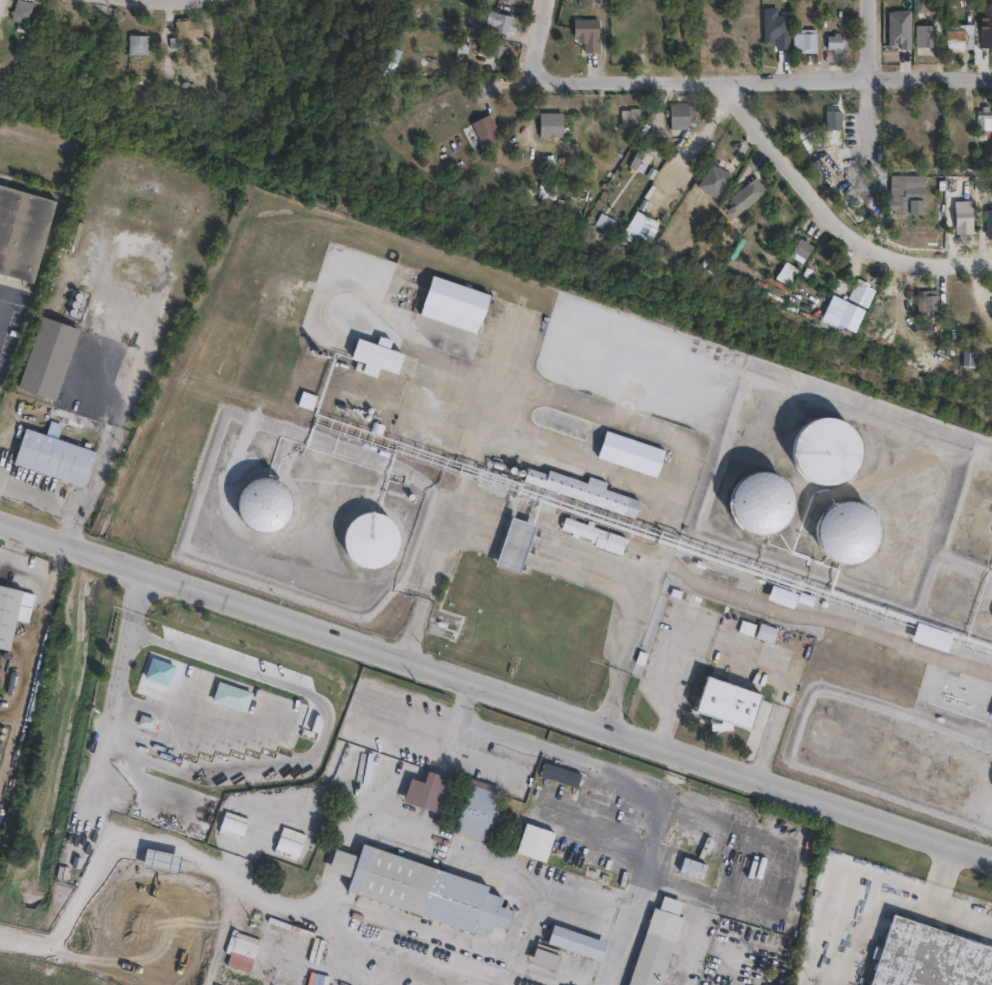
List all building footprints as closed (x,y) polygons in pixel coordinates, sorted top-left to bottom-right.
[(498,6),(499,0),(516,0),(514,8),(498,6)] [(30,3),(29,7),(34,8),(29,30),(7,24),(13,2),(21,4),(22,1),(30,3)] [(980,51),(991,51),(991,5),(980,5),(980,51)] [(912,10),(913,50),(901,50),(901,45),(890,45),(889,12),(895,12),(895,10),(912,10)] [(511,20),(507,39),(483,34),(488,14),(511,20)] [(186,20),(187,23),(189,22),(189,25),(198,24),(200,39),(191,41),(192,51),(177,53),(172,24),(175,24),(174,22),(186,20)] [(599,23),(600,56),(585,56),(585,46),(579,46),(579,40),(575,40),(575,23),(599,23)] [(964,25),(964,29),(975,29),(975,51),(949,51),(948,26),(964,25)] [(931,51),(924,51),(924,26),(936,26),(936,47),(931,47),(931,51)] [(816,33),(816,57),(800,57),(800,53),(793,53),(793,37),(801,37),(801,33),(816,33)] [(842,40),(842,53),(840,53),(840,56),(833,56),(833,52),(827,52),(827,39),(835,39),(835,37),(839,37),(839,39),(842,40)] [(146,57),(127,57),(127,38),(146,38),(146,57)] [(506,50),(504,61),(476,55),(479,43),(506,50)] [(401,55),(388,82),(380,79),(393,51),(401,55)] [(991,110),(991,129),(979,129),(979,110),(984,110),(984,107),(991,107),(991,110)] [(687,108),(687,112),(691,112),(691,126),(685,126),(685,132),(674,133),(672,109),(687,108)] [(843,138),(829,139),(827,112),(841,110),(843,138)] [(643,131),(624,131),(624,114),(632,114),(632,112),(643,112),(643,131)] [(565,117),(565,142),(543,141),(543,116),(565,117)] [(495,140),(481,152),(469,128),(488,118),(494,131),(491,132),(495,140)] [(642,175),(652,158),(638,149),(628,166),(642,175)] [(734,180),(718,203),(697,191),(713,168),(734,180)] [(912,188),(912,197),(924,197),(924,210),(912,210),(912,214),(895,214),(895,209),(891,209),(891,200),(895,200),(895,196),(906,196),(906,176),(926,176),(926,188),(912,188)] [(746,208),(766,189),(755,177),(734,195),(746,208)] [(35,284),(0,274),(0,185),(58,202),(35,284)] [(555,195),(551,207),(528,199),(532,187),(555,195)] [(968,207),(969,210),(973,210),(975,227),(968,227),(968,224),(963,225),(963,227),(957,228),(956,208),(968,207)] [(600,215),(620,226),(625,217),(633,221),(628,230),(622,228),(621,230),(625,232),(622,238),(602,228),(600,232),(593,228),(600,215)] [(658,223),(651,236),(638,229),(646,216),(658,223)] [(815,246),(803,262),(792,254),(804,238),(815,246)] [(801,269),(790,286),(777,278),(788,261),(801,269)] [(435,274),(434,275),(492,295),(489,302),(495,304),(489,319),(484,317),(478,334),(414,312),(427,274),(430,275),(431,272),(435,274)] [(860,278),(870,284),(869,287),(876,291),(867,308),(850,298),(849,300),(842,296),(851,279),(858,283),(860,278)] [(938,292),(939,295),(941,295),(941,311),(920,312),(919,295),(927,295),(927,292),(938,292)] [(78,342),(57,401),(20,388),(45,317),(78,328),(82,330),(78,342)] [(390,340),(387,349),(400,354),(394,372),(393,374),(377,369),(374,378),(352,371),(355,361),(348,358),(348,356),(354,338),(374,345),(377,336),(390,340)] [(972,366),(974,353),(963,352),(962,365),(972,366)] [(318,397),(313,411),(299,406),(304,392),(318,397)] [(830,485),(812,482),(798,471),(792,454),(794,436),(806,422),(823,415),(840,418),(854,430),(861,446),(858,464),(847,478),(830,485)] [(59,427),(54,441),(71,446),(80,449),(82,444),(87,446),(86,451),(93,454),(81,488),(71,485),(11,465),(23,430),(43,437),(48,423),(59,427)] [(667,451),(658,477),(600,457),(609,431),(667,451)] [(530,468),(549,474),(551,470),(588,483),(590,476),(609,483),(607,489),(643,501),(636,519),(526,481),(530,468)] [(765,532),(748,529),(735,519),(729,503),(732,487),(742,474),(758,468),(774,471),(787,481),(793,496),(790,513),(780,526),(765,532)] [(266,529),(253,527),(242,517),(237,504),(240,490),(249,480),(263,475),(276,478),(287,487),(292,500),(289,514),(280,525),(266,529)] [(852,563),(836,560),(823,550),(817,534),(819,518),(830,505),(845,499),(861,502),(874,512),(880,528),(878,544),(867,557),(852,563)] [(373,565),(359,563),(349,554),(344,540),(347,526),(356,516),(369,511),(383,514),(394,523),(398,536),(396,550),(386,561),(373,565)] [(538,526),(521,574),(498,566),(514,517),(538,526)] [(629,539),(623,555),(597,545),(598,541),(564,529),(567,517),(629,539)] [(797,596),(792,610),(766,600),(771,586),(797,596)] [(8,654),(0,652),(0,590),(22,595),(8,654)] [(948,649),(947,652),(912,639),(912,638),(918,621),(953,634),(948,649)] [(776,632),(772,644),(755,638),(759,627),(760,624),(777,630),(776,632)] [(762,696),(750,729),(699,711),(710,678),(762,696)] [(251,700),(244,719),(209,707),(216,687),(251,700)] [(151,718),(142,716),(139,724),(148,727),(151,718)] [(895,733),(870,751),(888,776),(913,758),(895,733)] [(580,780),(577,791),(540,780),(544,769),(580,780)] [(460,782),(448,817),(403,801),(411,777),(425,782),(429,771),(460,782)] [(496,818),(488,842),(480,839),(479,844),(450,836),(460,806),(465,791),(493,799),(488,815),(496,818)] [(554,839),(543,870),(514,860),(525,829),(554,839)] [(179,857),(175,876),(138,869),(142,850),(179,857)] [(361,851),(488,892),(487,898),(502,903),(500,911),(512,915),(506,934),(492,930),(490,940),(474,935),(473,940),(345,897),(350,881),(328,875),(334,855),(357,863),(361,851)] [(710,872),(705,886),(681,877),(684,864),(710,872)] [(683,924),(662,984),(630,984),(653,911),(660,915),(665,902),(682,908),(678,922),(683,924)] [(895,915),(991,948),(991,984),(871,984),(879,960),(873,958),(877,947),(884,949),(895,915)] [(262,935),(247,978),(223,971),(238,927),(262,935)] [(605,949),(599,967),(547,951),(553,932),(605,949)] [(553,970),(561,952),(538,943),(531,961),(553,970)] [(558,964),(552,976),(529,968),(534,956),(558,964)]
